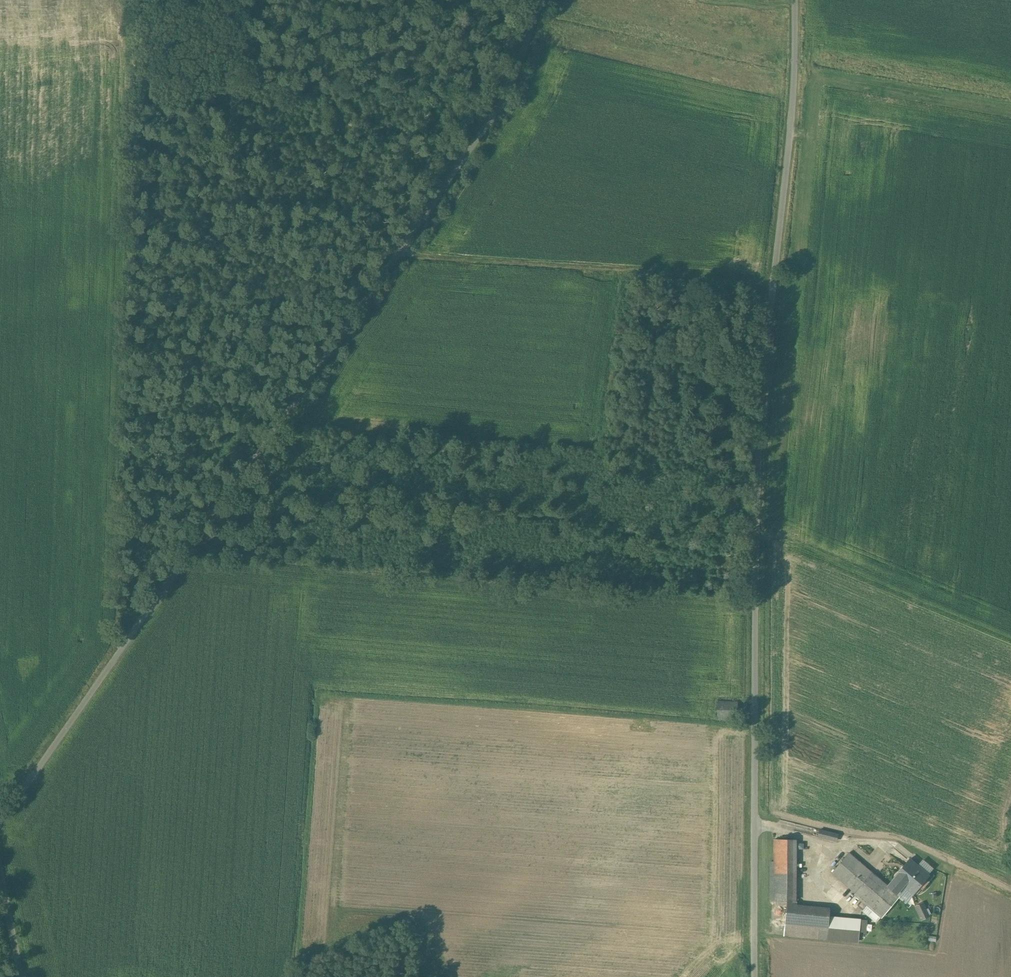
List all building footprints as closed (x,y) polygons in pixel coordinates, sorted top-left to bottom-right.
[(736,700),(717,699),(716,719),(735,720),(736,700)] [(795,839),(775,839),(775,861),(774,901),(795,902),(795,839)] [(888,886),(849,852),(832,873),(872,907),(889,886),(888,886)] [(929,876),(909,859),(903,866),(906,869),(903,872),(900,870),(895,876),(896,877),(888,886),(889,886),(897,894),(905,884),(915,893),(929,876)] [(889,886),(872,907),(883,916),(899,896),(897,894),(889,886)] [(924,901),(914,906),(922,920),(931,915),(924,901)] [(787,906),(785,926),(828,930),(830,910),(787,906)] [(828,930),(785,926),(784,935),(827,939),(828,930)]
